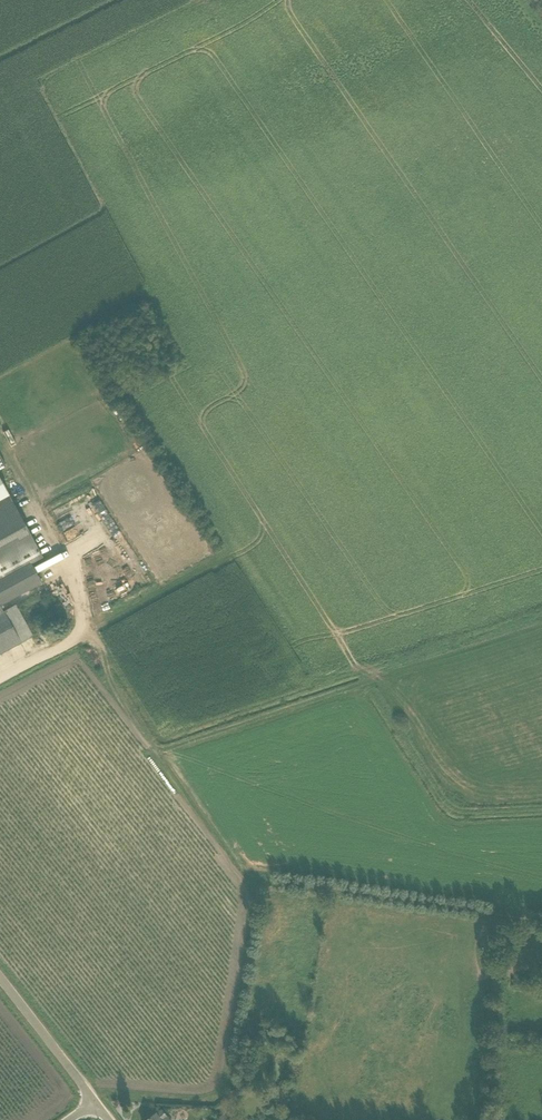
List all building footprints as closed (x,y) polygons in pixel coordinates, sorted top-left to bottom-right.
[(1,606),(42,583),(31,564),(43,558),(0,478),(0,606),(1,606)] [(21,643),(34,636),(17,604),(3,611),(1,606),(0,606),(0,654),(21,643)] [(148,1119),(170,1119),(162,1110),(156,1114),(148,1119)] [(224,1112),(220,1114),(213,1119),(230,1119),(224,1112)]
